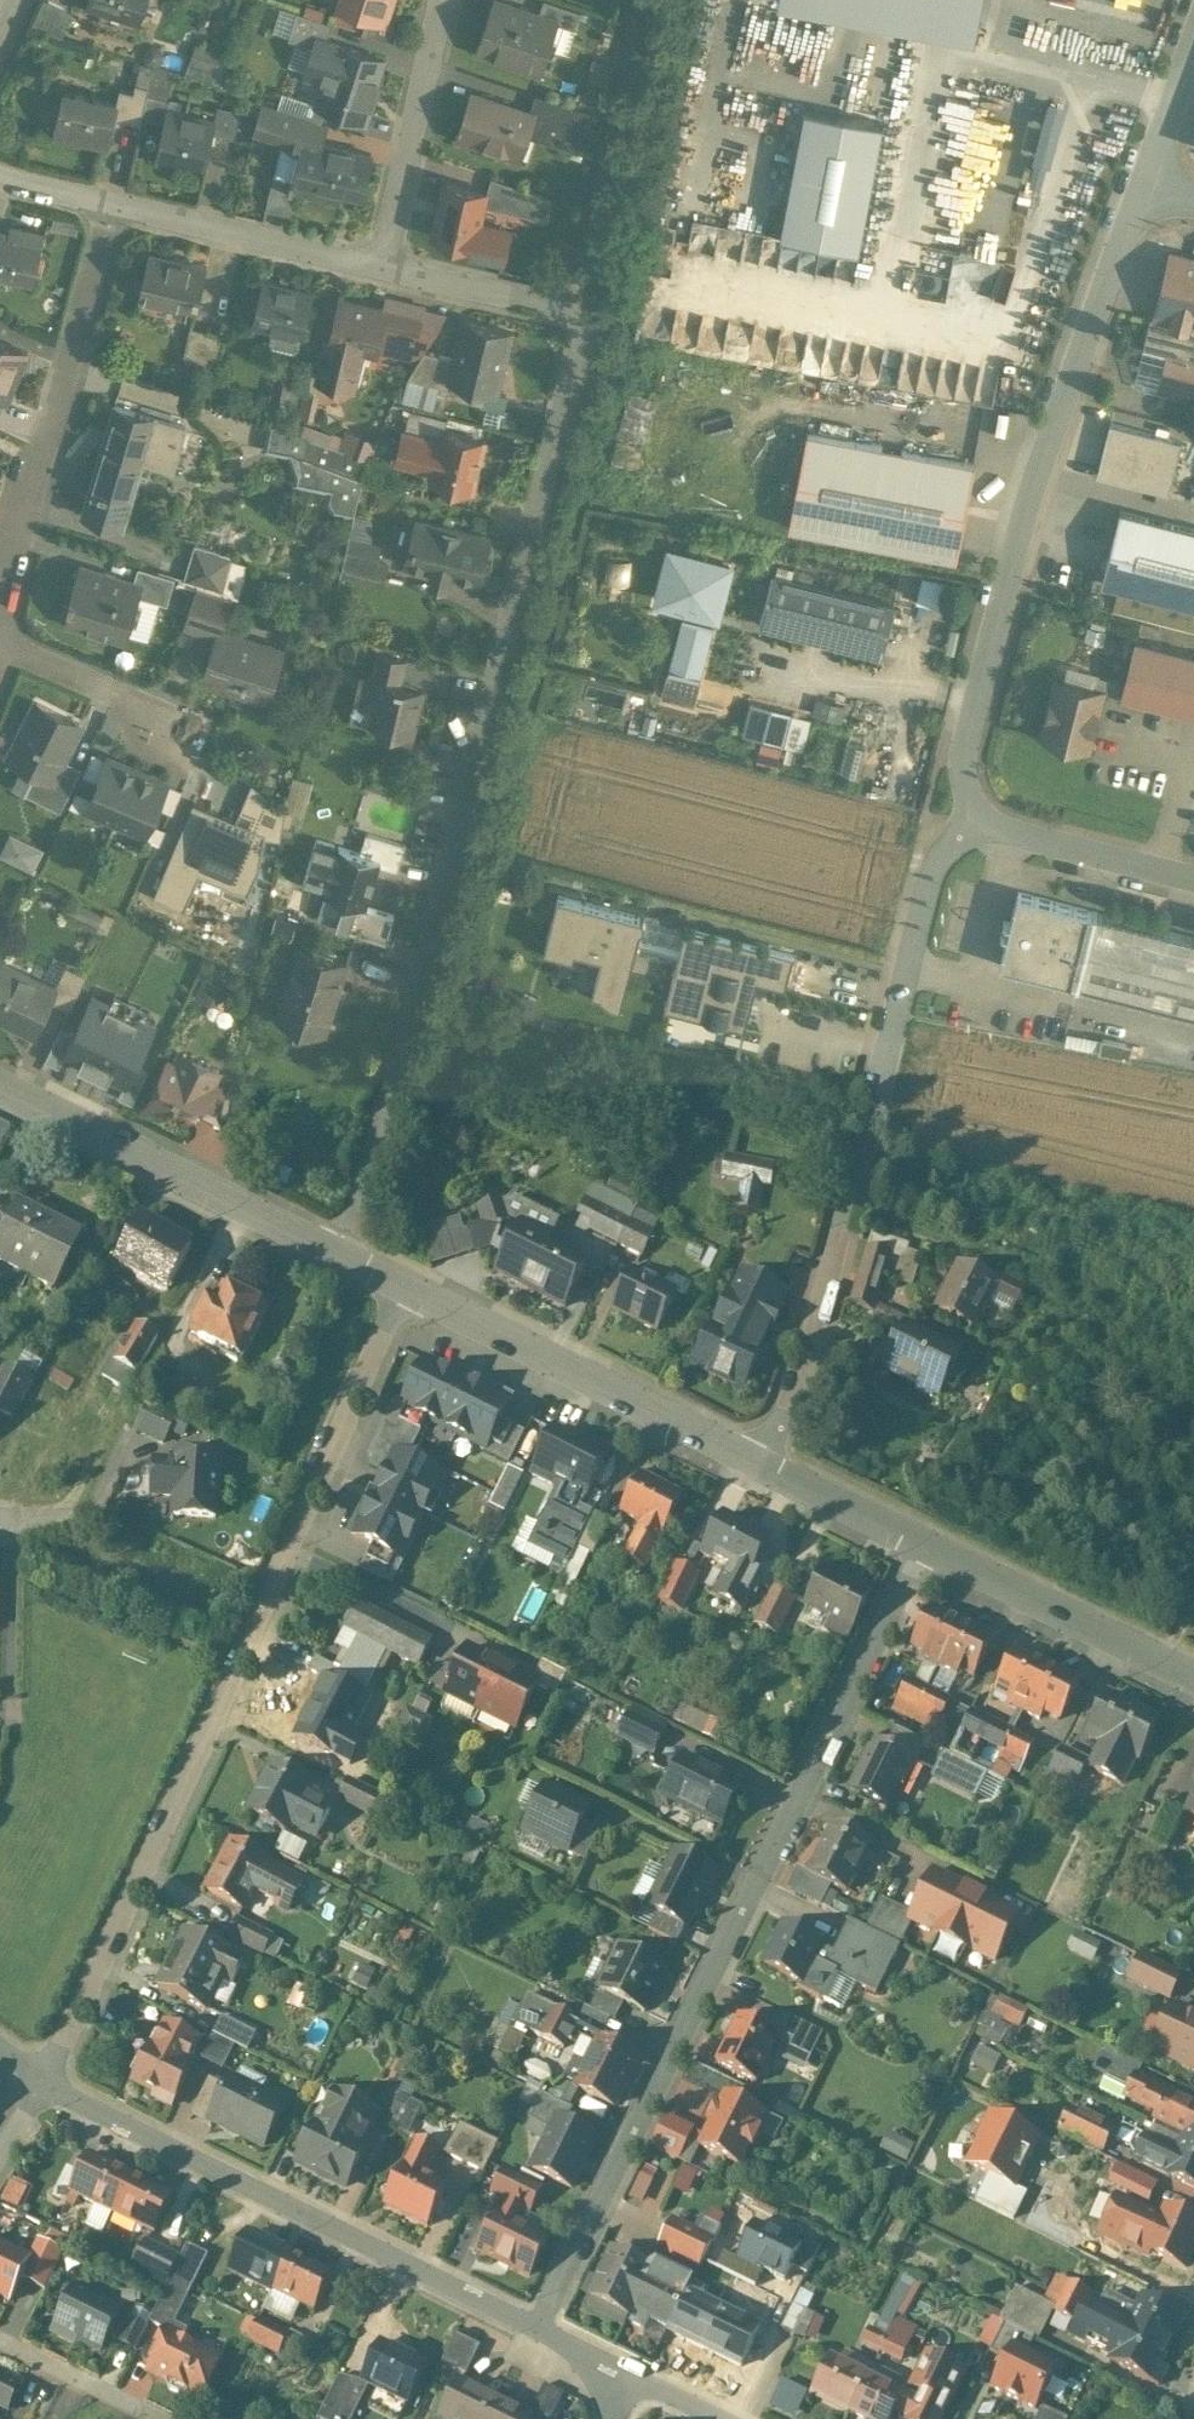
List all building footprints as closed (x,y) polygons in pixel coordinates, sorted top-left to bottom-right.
[(46,0),(44,0),(31,26),(61,36),(72,12),(46,0)] [(87,1),(138,18),(144,0),(88,0),(87,1)] [(335,6),(379,21),(386,0),(337,0),(335,6)] [(552,0),(542,0),(537,12),(557,19),(557,21),(573,27),(579,9),(552,0)] [(537,12),(508,2),(505,12),(490,7),(476,48),(540,70),(557,21),(557,19),(537,12)] [(332,21),(296,9),(288,37),(314,45),(317,35),(326,38),(332,21)] [(326,38),(317,35),(314,45),(303,77),(323,83),(317,102),(365,118),(376,84),(374,84),(383,57),(326,38)] [(135,91),(119,87),(115,102),(117,102),(114,114),(140,121),(153,65),(142,62),(135,91)] [(153,87),(148,108),(166,112),(170,91),(153,87)] [(115,102),(63,90),(60,105),(66,107),(60,133),(107,144),(114,114),(117,102),(115,102)] [(532,111),(472,91),(457,135),(484,144),(519,155),(527,130),(533,112),(532,111)] [(590,110),(538,93),(532,111),(533,112),(527,130),(578,147),(590,110)] [(1047,97),(1041,159),(1059,161),(1065,98),(1047,97)] [(291,109),(260,99),(255,122),(284,132),(291,109)] [(214,118),(167,108),(157,154),(179,159),(180,153),(205,159),(214,118)] [(877,121),(808,108),(784,238),(853,250),(877,121)] [(321,119),(291,109),(284,132),(303,137),(315,139),(321,119)] [(315,139),(303,137),(294,178),(289,177),(287,186),(331,196),(333,188),(360,195),(370,152),(315,139)] [(531,189),(497,178),(491,193),(485,192),(483,203),(523,212),(531,189)] [(486,190),(445,181),(433,234),(471,243),(474,244),(479,221),(483,203),(485,192),(486,190)] [(551,195),(531,189),(523,212),(543,219),(551,195)] [(509,228),(479,221),(474,244),(471,243),(469,251),(502,259),(509,228)] [(0,230),(0,272),(32,280),(43,233),(25,228),(23,236),(0,230)] [(1171,251),(1157,308),(1174,312),(1171,320),(1171,321),(1186,324),(1188,316),(1193,317),(1193,257),(1171,251)] [(205,267),(149,253),(140,290),(178,298),(177,303),(196,307),(205,267)] [(312,291),(262,279),(253,322),(271,326),(285,329),(285,328),(302,332),(312,291)] [(384,308),(340,298),(331,338),(330,340),(364,349),(375,351),(381,324),(385,308),(384,308)] [(421,309),(386,300),(384,308),(385,308),(381,324),(415,332),(421,309)] [(1188,316),(1186,324),(1171,321),(1171,320),(1149,315),(1142,346),(1168,352),(1193,359),(1193,317),(1188,316)] [(511,330),(463,318),(453,357),(448,379),(449,380),(496,391),(511,330)] [(285,329),(271,326),(268,340),(271,345),(292,350),(297,347),(300,333),(302,333),(302,332),(285,328),(285,329)] [(189,329),(182,357),(199,361),(205,333),(189,329)] [(224,337),(205,333),(199,361),(217,365),(224,337)] [(364,349),(330,340),(331,338),(327,337),(318,377),(355,387),(364,349)] [(6,399),(18,372),(13,370),(22,349),(0,339),(0,397),(6,399)] [(453,357),(425,349),(424,348),(407,377),(447,387),(449,380),(448,379),(453,357)] [(1168,352),(1161,380),(1193,389),(1193,359),(1168,352)] [(291,380),(276,376),(271,398),(286,402),(291,380)] [(304,391),(302,414),(322,416),(323,392),(304,391)] [(139,412),(112,404),(100,445),(101,446),(136,456),(138,457),(142,446),(150,449),(152,442),(177,449),(184,425),(167,421),(169,414),(141,405),(139,412)] [(1109,423),(1096,475),(1166,493),(1180,441),(1109,423)] [(974,460),(806,427),(788,522),(956,555),(974,460)] [(441,438),(404,428),(396,460),(434,469),(432,477),(472,487),(483,440),(443,430),(441,438)] [(366,462),(271,429),(265,452),(288,459),(295,477),(292,488),(325,495),(324,502),(331,514),(353,518),(360,483),(366,462)] [(136,456),(101,446),(81,514),(116,524),(136,456)] [(1119,507),(1100,579),(1193,603),(1193,526),(1119,507)] [(488,536),(417,519),(406,561),(430,567),(428,573),(432,579),(443,582),(449,578),(450,572),(478,579),(484,571),(491,545),(488,536)] [(379,544),(348,536),(344,552),(375,560),(379,544)] [(729,559),(669,544),(656,594),(685,602),(682,612),(694,615),(697,605),(714,609),(716,610),(729,559)] [(231,561),(192,549),(182,581),(196,585),(198,586),(221,593),(231,561)] [(375,560),(344,552),(340,572),(381,582),(385,562),(375,560)] [(609,556),(608,580),(632,581),(633,557),(609,556)] [(132,582),(78,565),(68,600),(71,601),(66,618),(86,624),(85,626),(125,638),(138,594),(140,584),(132,582)] [(157,571),(137,565),(132,582),(140,584),(138,594),(166,603),(174,577),(157,571)] [(893,602),(773,571),(760,621),(880,652),(893,602)] [(945,605),(952,579),(926,573),(919,598),(945,605)] [(198,586),(196,585),(184,619),(202,624),(209,603),(226,608),(230,596),(221,593),(198,586)] [(694,615),(682,612),(668,666),(699,675),(713,620),(711,619),(714,609),(697,605),(694,615)] [(279,648),(219,630),(205,676),(243,688),(245,680),(267,687),(279,648)] [(1134,638),(1123,680),(1119,694),(1193,713),(1193,653),(1134,638)] [(405,658),(379,651),(373,675),(375,675),(376,674),(399,680),(405,658)] [(399,680),(376,674),(375,675),(370,696),(377,697),(371,722),(411,732),(422,687),(403,683),(404,680),(399,680)] [(1123,680),(1098,674),(1091,677),(1089,686),(1101,690),(1119,694),(1123,680)] [(1089,686),(1056,678),(1042,734),(1087,745),(1101,690),(1089,686)] [(790,739),(794,706),(750,700),(746,734),(790,739)] [(78,721),(35,701),(19,735),(21,736),(12,756),(50,775),(39,798),(59,807),(80,765),(62,756),(78,721)] [(759,757),(779,762),(783,746),(763,741),(759,757)] [(92,752),(82,774),(98,780),(107,758),(92,752)] [(137,769),(108,757),(107,758),(98,780),(91,796),(87,807),(87,808),(115,820),(137,769)] [(165,781),(137,769),(115,820),(144,832),(149,821),(156,805),(165,782),(165,781)] [(307,809),(313,780),(296,777),(290,806),(307,809)] [(181,789),(165,782),(156,805),(171,811),(181,789)] [(279,838),(285,808),(251,783),(235,820),(266,833),(265,837),(279,838)] [(91,796),(75,789),(69,805),(85,812),(87,808),(87,807),(91,796)] [(260,867),(265,837),(266,833),(235,820),(194,802),(153,896),(184,910),(200,874),(248,895),(260,867)] [(165,828),(149,821),(144,832),(142,836),(158,843),(165,828)] [(380,857),(315,838),(301,883),(325,890),(325,892),(343,898),(341,905),(357,910),(359,903),(365,905),(380,857)] [(1096,911),(1017,890),(999,963),(1078,983),(1096,911)] [(643,916),(557,893),(543,948),(573,955),(575,948),(601,955),(593,983),(623,991),(634,949),(639,929),(644,923),(643,916)] [(1096,911),(1078,983),(1193,1012),(1193,936),(1096,911)] [(765,947),(643,916),(644,923),(639,929),(634,949),(676,960),(664,1008),(744,1029),(756,980),(765,947)] [(304,946),(297,970),(294,969),(286,993),(289,994),(282,1018),(323,1031),(345,959),(304,946)] [(793,954),(765,947),(756,980),(784,987),(793,954)] [(0,961),(0,962),(0,1015),(1,1015),(2,1013),(34,1029),(49,999),(55,988),(53,987),(0,961)] [(86,974),(65,963),(53,987),(55,988),(49,999),(68,1009),(86,974)] [(203,976),(197,997),(219,1003),(225,982),(203,976)] [(65,1051),(81,1059),(79,1064),(107,1078),(110,1073),(126,1081),(134,1064),(153,1026),(93,996),(74,1034),(65,1051)] [(1133,1040),(1071,1026),(1067,1042),(1129,1056),(1133,1040)] [(65,1051),(74,1034),(61,1027),(45,1059),(58,1066),(65,1051)] [(197,1058),(183,1051),(182,1051),(175,1048),(169,1061),(191,1071),(197,1058)] [(169,1061),(167,1060),(166,1063),(163,1064),(158,1074),(159,1077),(147,1101),(172,1114),(178,1111),(220,1132),(228,1090),(216,1084),(213,1077),(218,1068),(197,1058),(191,1071),(169,1061)] [(148,1071),(134,1064),(126,1081),(119,1096),(132,1102),(148,1071)] [(10,1126),(0,1120),(0,1146),(10,1126)] [(725,1177),(742,1180),(738,1204),(768,1210),(777,1160),(729,1152),(725,1177)] [(555,1242),(507,1218),(502,1202),(480,1210),(484,1224),(470,1228),(478,1250),(492,1245),(506,1252),(496,1272),(565,1306),(586,1265),(552,1248),(555,1242)] [(630,1220),(602,1206),(590,1230),(618,1244),(630,1220)] [(15,1208),(0,1238),(0,1256),(34,1272),(31,1279),(52,1289),(77,1239),(15,1208)] [(471,1252),(459,1217),(444,1222),(455,1258),(471,1252)] [(192,1248),(142,1220),(118,1264),(150,1282),(155,1274),(172,1284),(192,1248)] [(654,1232),(630,1220),(618,1244),(642,1256),(654,1232)] [(907,1245),(872,1234),(870,1240),(869,1241),(873,1242),(905,1252),(907,1245)] [(905,1252),(873,1242),(869,1241),(865,1256),(888,1263),(888,1265),(900,1269),(905,1252)] [(888,1263),(865,1256),(860,1273),(883,1280),(888,1265),(888,1263)] [(993,1283),(961,1267),(939,1310),(972,1327),(993,1283)] [(676,1292),(632,1270),(613,1308),(657,1331),(676,1292)] [(734,1334),(713,1324),(693,1365),(716,1376),(716,1375),(743,1388),(743,1389),(744,1390),(764,1348),(760,1346),(769,1328),(773,1330),(781,1313),(777,1311),(785,1293),(743,1273),(732,1296),(730,1295),(729,1297),(754,1309),(750,1317),(744,1314),(734,1334)] [(883,1280),(860,1273),(852,1301),(873,1312),(883,1280)] [(267,1308),(224,1287),(218,1301),(209,1297),(191,1333),(200,1337),(200,1338),(222,1349),(220,1353),(238,1362),(240,1357),(242,1358),(250,1343),(251,1343),(261,1324),(259,1323),(267,1308)] [(158,1335),(139,1323),(123,1350),(118,1347),(102,1374),(117,1383),(116,1384),(125,1389),(125,1388),(127,1389),(158,1335)] [(959,1353),(907,1326),(902,1336),(885,1370),(917,1386),(915,1390),(932,1399),(934,1394),(937,1396),(959,1353)] [(39,1372),(42,1358),(25,1355),(22,1368),(39,1372)] [(517,1401),(435,1362),(411,1413),(493,1451),(517,1401)] [(220,1387),(176,1365),(164,1389),(208,1411),(220,1387)] [(4,1370),(0,1377),(0,1400),(0,1401),(0,1412),(13,1418),(30,1384),(4,1370)] [(190,1421),(151,1402),(137,1430),(163,1443),(169,1430),(182,1436),(190,1421)] [(607,1455),(553,1428),(533,1468),(562,1483),(539,1530),(542,1532),(535,1546),(568,1562),(576,1547),(580,1538),(568,1532),(580,1506),(587,1496),(607,1455)] [(220,1457),(179,1455),(178,1464),(155,1462),(153,1494),(176,1496),(175,1514),(216,1517),(220,1457)] [(394,1455),(355,1536),(405,1561),(445,1479),(394,1455)] [(508,1467),(490,1503),(504,1510),(522,1474),(508,1467)] [(682,1495),(640,1473),(620,1512),(642,1523),(623,1559),(643,1570),(662,1533),(662,1534),(682,1495)] [(580,1506),(568,1532),(580,1538),(593,1512),(580,1506)] [(580,1538),(576,1547),(593,1555),(610,1521),(593,1512),(580,1538)] [(769,1541),(723,1516),(703,1555),(749,1579),(769,1541)] [(697,1574),(678,1564),(660,1601),(679,1611),(697,1574)] [(870,1593),(825,1570),(806,1606),(830,1619),(825,1629),(845,1639),(850,1630),(851,1630),(870,1593)] [(794,1598),(775,1588),(757,1625),(776,1635),(794,1598)] [(431,1643),(357,1604),(344,1629),(359,1636),(350,1654),(378,1669),(387,1651),(418,1667),(431,1643)] [(962,1623),(930,1607),(911,1646),(937,1659),(934,1666),(939,1669),(962,1623)] [(993,1638),(962,1623),(939,1669),(944,1671),(948,1664),(974,1677),(993,1638)] [(1046,1665),(1015,1649),(996,1688),(1022,1701),(1018,1708),(1024,1711),(1046,1665)] [(489,1660),(468,1650),(457,1671),(447,1693),(481,1710),(504,1664),(496,1660),(489,1660)] [(334,1684),(328,1680),(298,1737),(341,1760),(351,1743),(347,1740),(367,1701),(363,1699),(378,1669),(350,1654),(341,1671),(334,1684)] [(341,1671),(315,1658),(309,1670),(328,1680),(334,1684),(341,1671)] [(567,1674),(542,1661),(532,1682),(537,1685),(536,1686),(556,1696),(567,1674)] [(457,1671),(438,1662),(427,1683),(447,1693),(457,1671)] [(504,1664),(481,1710),(515,1728),(536,1686),(537,1685),(532,1682),(517,1674),(512,1668),(504,1664)] [(1046,1665),(1024,1711),(1029,1714),(1032,1706),(1058,1719),(1078,1680),(1046,1665)] [(929,1691),(907,1680),(898,1700),(919,1710),(929,1691)] [(951,1702),(929,1691),(919,1710),(941,1721),(951,1702)] [(1157,1719),(1108,1694),(1089,1734),(1104,1741),(1090,1769),(1121,1784),(1134,1756),(1138,1758),(1157,1719)] [(433,1723),(407,1710),(399,1725),(425,1739),(433,1723)] [(664,1732),(629,1715),(618,1737),(653,1754),(664,1732)] [(724,1729),(711,1722),(705,1735),(718,1742),(724,1729)] [(1013,1733),(991,1722),(981,1741),(1003,1752),(1013,1733)] [(1034,1744),(1013,1733),(1003,1752),(1024,1763),(1034,1744)] [(916,1762),(875,1742),(851,1791),(891,1811),(916,1762)] [(1088,1762),(1060,1748),(1047,1776),(1074,1789),(1088,1762)] [(988,1773),(944,1751),(934,1772),(937,1774),(938,1772),(978,1791),(974,1799),(975,1800),(988,1773)] [(740,1787),(683,1759),(665,1798),(721,1826),(740,1787)] [(313,1785),(273,1764),(266,1779),(265,1778),(257,1794),(258,1794),(248,1813),(287,1834),(305,1798),(306,1799),(313,1785)] [(395,1785),(356,1766),(348,1781),(388,1801),(395,1785)] [(348,1781),(339,1799),(379,1819),(388,1801),(348,1781)] [(590,1810),(547,1788),(524,1833),(568,1855),(583,1824),(590,1810)] [(601,1832),(583,1824),(568,1855),(586,1863),(601,1832)] [(870,1845),(833,1826),(810,1874),(819,1879),(831,1885),(846,1893),(870,1845)] [(286,1834),(278,1853),(303,1863),(310,1844),(286,1834)] [(268,1863),(232,1844),(207,1890),(244,1910),(253,1892),(289,1910),(302,1885),(267,1866),(268,1863)] [(713,1872),(676,1853),(648,1908),(657,1913),(685,1927),(686,1927),(713,1872)] [(810,1874),(799,1869),(788,1890),(821,1906),(826,1895),(814,1889),(819,1879),(810,1874)] [(653,1870),(636,1894),(645,1901),(662,1876),(653,1870)] [(1017,1913),(934,1872),(913,1914),(910,1920),(912,1921),(993,1961),(1017,1913)] [(831,1885),(819,1879),(814,1889),(826,1895),(831,1885)] [(913,1914),(882,1899),(867,1929),(900,1946),(912,1921),(910,1920),(913,1914)] [(685,1927),(657,1913),(648,1930),(676,1944),(685,1927)] [(272,1938),(237,1920),(228,1937),(264,1955),(272,1938)] [(867,1929),(852,1922),(830,1968),(838,1972),(837,1975),(876,1994),(900,1946),(867,1929)] [(821,1945),(784,1926),(765,1966),(800,1983),(801,1984),(813,1960),(821,1945)] [(234,1955),(186,1931),(158,1988),(206,2011),(222,1978),(233,1983),(244,1961),(234,1956),(234,1955)] [(1072,1950),(1096,1961),(1105,1942),(1081,1931),(1072,1950)] [(666,1968),(620,1946),(599,1990),(624,2002),(644,2012),(666,1968)] [(1179,1976),(1140,1957),(1129,1979),(1168,1998),(1179,1976)] [(830,1968),(813,1960),(801,1984),(800,1983),(798,1987),(824,2000),(837,1975),(838,1972),(830,1968)] [(624,2002),(599,1990),(589,2008),(615,2021),(624,2002)] [(565,2013),(529,1995),(514,2024),(563,2049),(571,2034),(578,2020),(565,2013)] [(610,2020),(571,2000),(565,2013),(578,2020),(571,2034),(597,2047),(599,2042),(610,2020)] [(1192,2044),(1193,2040),(1193,2018),(1172,2008),(1153,2050),(1193,2069),(1193,2045),(1192,2044)] [(256,2034),(222,2017),(214,2034),(235,2045),(248,2051),(256,2034)] [(779,2037),(739,2018),(716,2064),(756,2083),(779,2037)] [(186,2034),(166,2024),(154,2049),(151,2048),(134,2082),(155,2092),(152,2097),(170,2106),(190,2067),(187,2065),(198,2043),(185,2036),(186,2034)] [(235,2045),(214,2034),(201,2059),(223,2069),(235,2045)] [(636,2060),(599,2042),(597,2047),(586,2070),(577,2086),(577,2087),(614,2106),(636,2060)] [(1142,2066),(1103,2047),(1094,2065),(1109,2072),(1132,2084),(1135,2078),(1136,2079),(1142,2066)] [(586,2070),(574,2064),(566,2081),(577,2086),(586,2070)] [(1132,2084),(1109,2072),(1100,2089),(1124,2101),(1127,2096),(1132,2084)] [(1135,2078),(1132,2084),(1127,2096),(1159,2112),(1155,2119),(1185,2134),(1193,2115),(1193,2107),(1136,2079),(1135,2078)] [(227,2087),(209,2079),(191,2116),(211,2126),(213,2122),(211,2120),(227,2087)] [(260,2093),(231,2079),(227,2087),(211,2120),(213,2122),(263,2146),(285,2101),(262,2089),(260,2093)] [(423,2105),(378,2083),(369,2102),(387,2111),(381,2123),(375,2120),(375,2121),(396,2131),(397,2130),(408,2135),(423,2105)] [(573,2109),(540,2093),(527,2118),(551,2130),(557,2119),(565,2124),(573,2109)] [(765,2114),(724,2094),(717,2109),(713,2108),(707,2121),(710,2122),(704,2136),(698,2146),(700,2147),(740,2167),(749,2147),(753,2149),(761,2131),(758,2130),(765,2114)] [(347,2115),(321,2103),(310,2124),(316,2128),(298,2164),(345,2187),(364,2149),(362,2147),(375,2121),(375,2120),(376,2119),(351,2107),(347,2115)] [(1109,2135),(1070,2115),(1061,2134),(1100,2153),(1109,2135)] [(1185,2134),(1182,2142),(1193,2147),(1193,2115),(1185,2134)] [(667,2116),(651,2147),(679,2161),(694,2131),(695,2130),(667,2116)] [(565,2124),(557,2119),(551,2130),(532,2169),(572,2188),(596,2139),(565,2124)] [(1035,2140),(991,2120),(971,2164),(1015,2184),(1035,2140)] [(499,2142),(460,2123),(445,2153),(484,2172),(499,2142)] [(694,2131),(679,2161),(690,2166),(700,2147),(698,2146),(704,2136),(694,2131)] [(884,2147),(903,2157),(911,2143),(892,2133),(884,2147)] [(1182,2142),(1178,2151),(1147,2136),(1136,2160),(1193,2187),(1193,2147),(1182,2142)] [(418,2140),(404,2168),(403,2167),(384,2205),(428,2226),(446,2188),(426,2179),(439,2150),(418,2140)] [(90,2157),(72,2192),(113,2212),(131,2177),(90,2157)] [(540,2189),(504,2172),(493,2193),(507,2200),(526,2209),(529,2211),(540,2189)] [(172,2197),(131,2177),(113,2212),(154,2233),(172,2197)] [(32,2189),(13,2179),(1,2201),(22,2211),(32,2189)] [(526,2209),(507,2200),(499,2216),(498,2216),(480,2252),(528,2276),(546,2239),(518,2225),(526,2209)] [(1156,2230),(1125,2216),(1117,2236),(1147,2250),(1147,2251),(1185,2268),(1193,2248),(1193,2221),(1165,2209),(1156,2230)] [(699,2233),(671,2219),(658,2246),(700,2267),(713,2241),(712,2240),(712,2239),(699,2233)] [(720,2226),(706,2219),(699,2233),(712,2239),(712,2240),(713,2241),(714,2239),(720,2226)] [(786,2282),(793,2268),(803,2247),(802,2247),(755,2224),(737,2261),(737,2262),(757,2272),(758,2269),(764,2272),(786,2282)] [(290,2255),(249,2235),(231,2271),(273,2291),(290,2255)] [(0,2245),(0,2297),(11,2302),(23,2280),(45,2291),(64,2254),(39,2241),(30,2259),(0,2245)] [(179,2259),(146,2242),(133,2267),(167,2283),(179,2259)] [(802,2247),(803,2247),(793,2268),(808,2276),(821,2250),(804,2242),(802,2247)] [(187,2245),(168,2284),(189,2294),(208,2255),(187,2245)] [(653,2270),(613,2250),(589,2298),(629,2318),(627,2323),(644,2331),(650,2320),(668,2329),(686,2293),(691,2282),(656,2265),(653,2270)] [(737,2262),(737,2261),(724,2254),(717,2268),(756,2288),(764,2272),(758,2269),(757,2272),(737,2262)] [(290,2255),(273,2291),(314,2311),(331,2276),(290,2255)] [(1097,2282),(1073,2270),(1060,2296),(1084,2308),(1097,2282)] [(888,2311),(906,2320),(926,2282),(908,2272),(888,2311)] [(153,2316),(149,2323),(165,2330),(175,2324),(189,2294),(168,2284),(153,2316)] [(121,2310),(76,2288),(58,2324),(72,2331),(74,2337),(74,2338),(100,2351),(121,2310)] [(1060,2296),(1052,2292),(1047,2303),(1055,2307),(1053,2311),(1076,2323),(1077,2323),(1084,2308),(1060,2296)] [(720,2309),(686,2293),(668,2329),(703,2346),(702,2347),(741,2365),(759,2327),(721,2309),(720,2309)] [(259,2320),(209,2295),(197,2318),(217,2328),(219,2324),(249,2339),(259,2320)] [(1184,2317),(1143,2297),(1132,2318),(1103,2303),(1097,2314),(1168,2349),(1184,2317)] [(1047,2322),(1008,2302),(1000,2319),(1039,2339),(1047,2322)] [(787,2315),(779,2330),(793,2337),(806,2312),(792,2304),(787,2315)] [(153,2316),(137,2308),(121,2342),(136,2349),(149,2323),(153,2316)] [(1097,2314),(1084,2308),(1077,2323),(1076,2323),(1069,2334),(1113,2356),(1121,2341),(1091,2326),(1097,2314)] [(1168,2349),(1097,2314),(1091,2326),(1121,2341),(1113,2356),(1110,2362),(1158,2385),(1167,2368),(1160,2365),(1168,2349)] [(313,2341),(261,2315),(259,2320),(249,2339),(289,2359),(293,2353),(304,2358),(313,2341)] [(895,2321),(887,2338),(885,2337),(879,2350),(895,2358),(909,2328),(895,2321)] [(187,2330),(175,2324),(165,2330),(157,2346),(161,2348),(149,2372),(168,2381),(166,2384),(169,2390),(179,2395),(185,2393),(186,2391),(200,2398),(219,2359),(182,2341),(187,2330)] [(885,2337),(870,2329),(863,2342),(879,2350),(885,2337)] [(480,2347),(456,2335),(442,2364),(466,2375),(480,2347)] [(425,2366),(381,2345),(363,2382),(364,2383),(369,2385),(407,2403),(425,2366)] [(1057,2367),(1014,2346),(993,2389),(1036,2410),(1057,2367)] [(928,2356),(912,2388),(923,2394),(910,2418),(942,2418),(965,2373),(928,2356)] [(862,2363),(849,2357),(845,2366),(857,2372),(862,2363)] [(845,2366),(831,2359),(813,2396),(849,2413),(867,2377),(857,2372),(845,2366)] [(867,2377),(849,2413),(861,2418),(890,2418),(902,2394),(887,2386),(892,2377),(881,2372),(876,2381),(867,2377)] [(9,2381),(0,2376),(0,2398),(9,2381)] [(337,2380),(318,2418),(352,2418),(369,2385),(364,2383),(359,2391),(337,2380)] [(9,2381),(0,2398),(0,2406),(9,2410),(21,2387),(9,2381)] [(459,2382),(441,2418),(442,2418),(484,2418),(493,2399),(459,2382)] [(564,2394),(544,2385),(532,2409),(552,2418),(564,2394)] [(493,2399),(484,2418),(529,2418),(530,2417),(493,2399)] [(1036,2418),(1063,2418),(1041,2408),(1036,2418)]
